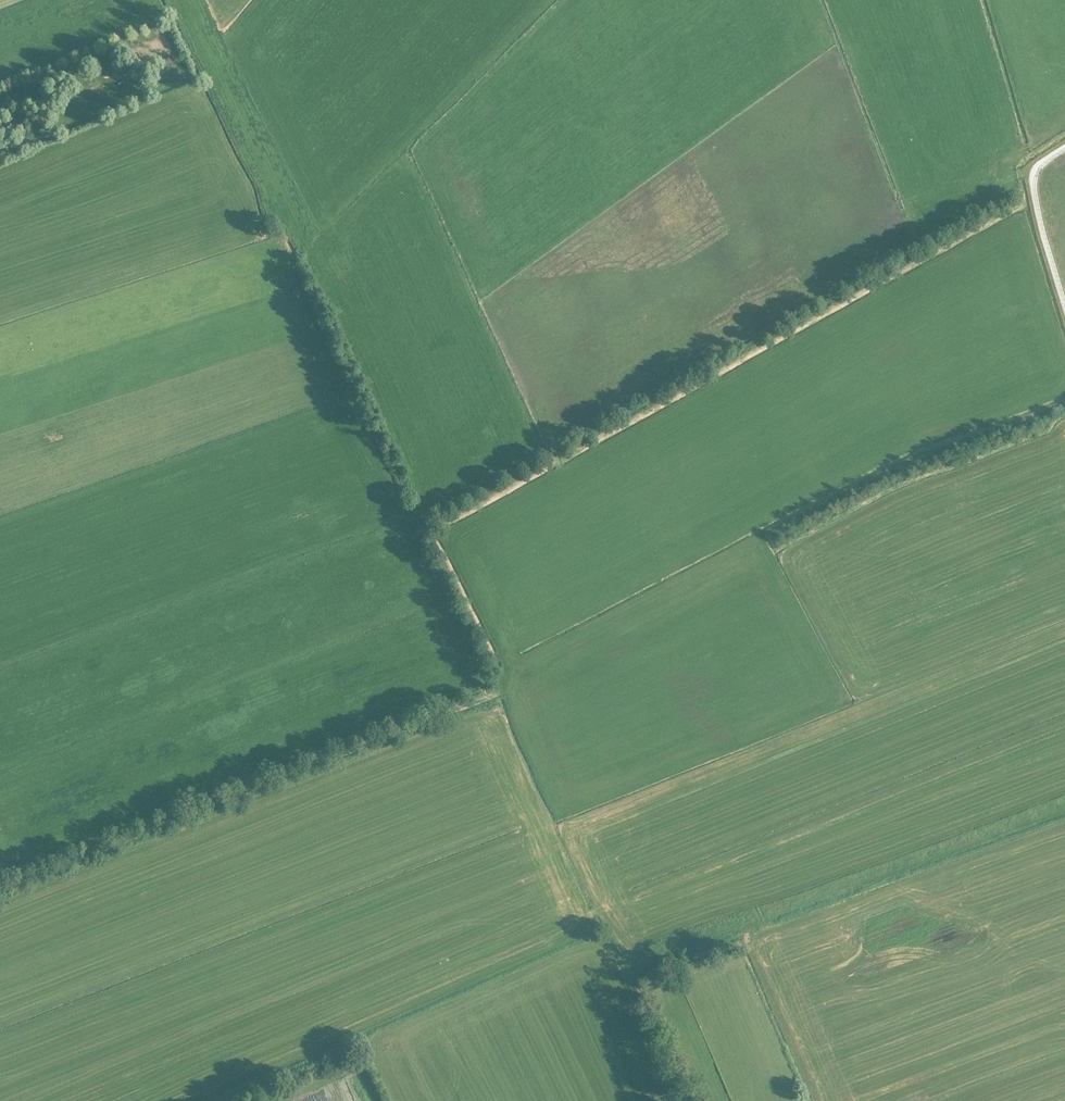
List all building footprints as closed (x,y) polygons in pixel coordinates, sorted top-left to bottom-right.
[(723,1059),(706,1068),(710,1076),(727,1067),(723,1059)] [(722,1100),(732,1100),(728,1090),(719,1094),(722,1100)]
